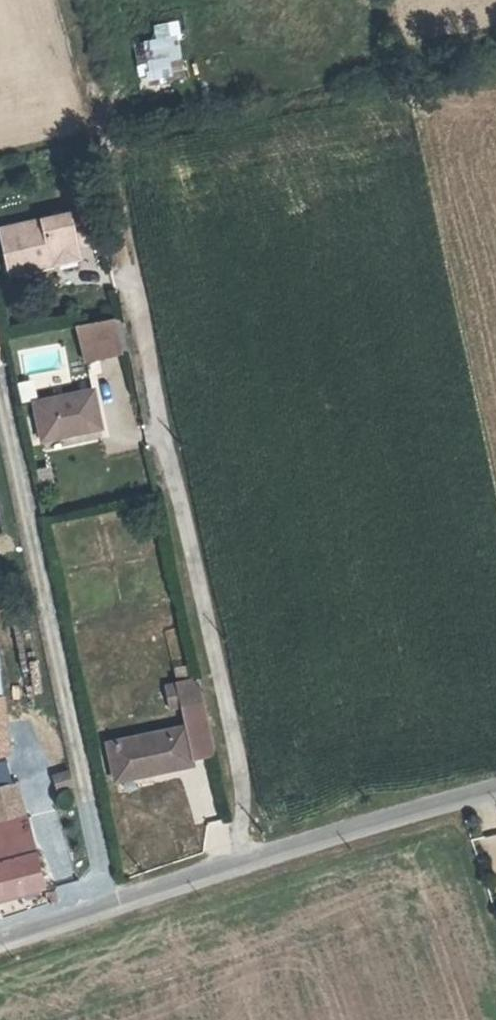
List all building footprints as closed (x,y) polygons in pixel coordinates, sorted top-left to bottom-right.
[(169,66),(160,25),(145,28),(154,69),(169,66)] [(70,236),(88,232),(80,198),(0,217),(0,241),(5,263),(48,253),(46,242),(70,236)] [(73,248),(70,236),(46,242),(48,253),(73,248)] [(110,316),(78,323),(85,357),(116,351),(110,316)] [(89,389),(39,400),(47,437),(97,427),(89,389)] [(195,675),(168,680),(170,688),(156,690),(158,700),(171,698),(173,706),(183,704),(187,726),(111,742),(120,782),(158,774),(180,770),(179,762),(194,759),(193,756),(211,752),(195,675)] [(11,779),(6,759),(0,760),(0,782),(11,779)] [(70,768),(55,773),(59,784),(73,780),(70,768)] [(158,774),(120,782),(123,801),(161,793),(158,774)] [(22,809),(14,780),(0,783),(0,814),(22,809)] [(54,813),(41,817),(47,838),(60,834),(54,813)] [(42,882),(29,831),(27,832),(23,814),(0,820),(0,893),(42,882)]
